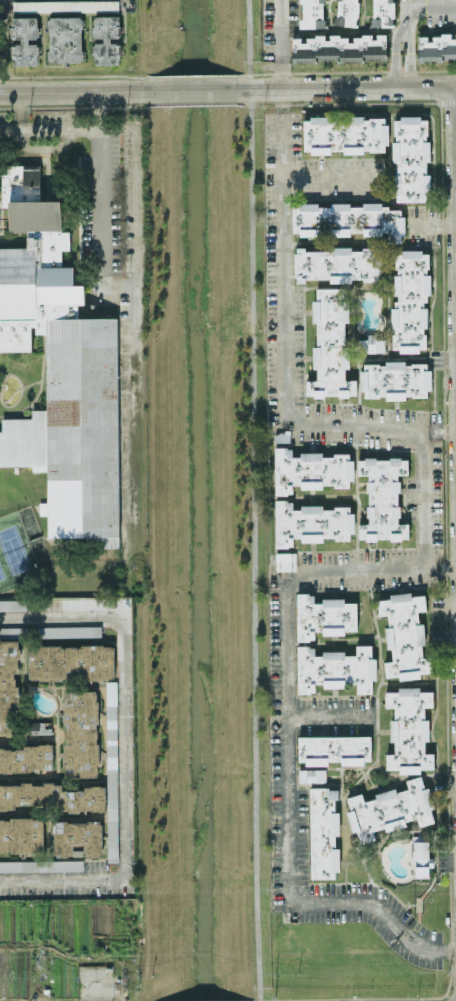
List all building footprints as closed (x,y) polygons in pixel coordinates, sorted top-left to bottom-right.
[(13,11),(119,10),(119,0),(108,0),(13,1),(13,11)] [(325,0),(301,0),(302,28),(325,27),(325,0)] [(360,0),(338,0),(336,25),(358,26),(360,0)] [(397,0),(373,0),(374,26),(397,26),(397,0)] [(11,65),(39,64),(38,43),(29,44),(29,38),(39,38),(38,16),(11,17),(12,38),(20,38),(21,45),(11,45),(11,65)] [(122,64),(120,16),(92,16),(93,37),(102,36),(102,43),(92,43),(93,65),(122,64)] [(82,17),(47,17),(48,62),(83,62),(82,17)] [(387,60),(386,34),(374,34),(374,35),(351,36),(351,35),(327,36),(327,35),(304,36),(304,37),(292,38),(293,63),(387,60)] [(454,34),(430,35),(430,36),(418,36),(419,61),(455,60),(455,34),(454,34)] [(387,151),(387,117),(343,117),(343,118),(304,118),(304,153),(332,153),(332,152),(363,153),(363,151),(387,151)] [(427,117),(393,118),(394,163),(396,163),(397,175),(393,175),(394,202),(430,201),(429,173),(427,173),(426,162),(431,162),(430,141),(428,141),(427,117)] [(38,200),(38,187),(40,186),(40,165),(1,165),(2,208),(8,207),(8,200),(38,200)] [(118,317),(78,318),(78,305),(86,302),(72,263),(62,263),(61,250),(73,250),(56,201),(9,201),(9,232),(27,232),(27,247),(0,247),(0,351),(27,351),(36,333),(45,333),(46,408),(0,425),(0,467),(46,466),(47,487),(37,515),(47,515),(47,529),(120,553),(118,317)] [(363,206),(351,206),(351,202),(332,203),(332,206),(319,206),(319,204),(293,204),(293,235),(318,235),(351,235),(351,232),(364,232),(364,235),(389,235),(389,242),(404,242),(404,216),(400,216),(400,208),(382,208),(382,202),(363,202),(363,206)] [(295,281),(351,280),(380,280),(380,248),(351,249),(351,247),(329,247),(329,249),(295,250),(295,281)] [(396,251),(395,307),(391,307),(391,327),(393,327),(393,351),(426,351),(427,307),(429,307),(430,252),(396,251)] [(306,396),(357,396),(356,380),(346,380),(345,369),(350,369),(350,346),(345,346),(345,322),(349,322),(349,300),(344,300),(343,288),(317,288),(317,300),(312,300),(313,323),(316,323),(317,346),(313,346),(313,369),(317,369),(317,380),(306,380),(306,396)] [(385,352),(385,339),(376,339),(376,334),(367,334),(367,339),(359,339),(358,352),(385,352)] [(406,396),(430,397),(431,370),(427,370),(427,364),(405,363),(405,361),(385,360),(385,364),(362,363),(361,397),(386,397),(386,399),(406,400),(406,396)] [(276,494),(293,494),(293,488),(323,487),(323,486),(353,485),(352,454),(323,455),(323,453),(292,454),(292,447),(275,447),(276,494)] [(409,539),(409,523),(400,523),(398,475),(408,474),(408,457),(358,459),(358,475),(367,474),(369,523),(358,524),(359,541),(409,539)] [(275,547),(293,547),(294,540),(323,541),(323,539),(353,539),(353,507),(323,507),(293,506),(293,500),(276,500),(275,547)] [(296,553),(276,553),(276,571),(296,571),(296,553)] [(432,673),(433,657),(423,656),(425,623),(418,623),(419,610),(425,611),(426,595),(391,592),(390,600),(379,599),(378,615),(388,615),(386,649),(393,649),(392,662),(386,661),(385,676),(399,677),(399,678),(420,680),(421,672),(432,673)] [(297,640),(315,640),(315,634),(345,634),(345,631),(357,631),(357,602),(345,602),(345,599),(314,599),(314,593),(297,594),(297,640)] [(63,610),(120,609),(120,598),(62,599),(63,610)] [(26,610),(26,599),(0,600),(0,610),(26,610)] [(101,626),(26,627),(0,627),(0,636),(101,635),(101,626)] [(16,735),(19,640),(0,640),(0,734),(16,735)] [(114,679),(114,646),(28,645),(28,679),(114,679)] [(297,693),(315,693),(315,686),(345,687),(345,683),(357,683),(356,693),(372,693),(372,680),(376,680),(376,657),(372,657),(372,645),(356,645),(356,655),(345,655),(345,652),(315,652),(315,646),(298,646),(297,693)] [(108,861),(118,861),(116,681),(106,681),(108,861)] [(433,768),(435,754),(424,752),(426,741),(430,741),(428,731),(430,719),(426,719),(424,708),(432,706),(434,692),(420,690),(420,686),(411,688),(399,686),(397,693),(386,691),(384,701),(385,706),(395,708),(394,719),(391,720),(389,733),(391,742),(396,743),(394,753),(387,754),(385,768),(399,770),(399,771),(421,775),(422,770),(433,768)] [(99,776),(97,690),(62,691),(64,777),(99,776)] [(26,733),(51,733),(51,722),(26,722),(26,733)] [(371,763),(371,735),(298,736),(298,764),(328,764),(328,761),(341,761),(341,764),(371,763)] [(53,746),(0,746),(0,771),(53,771),(53,746)] [(326,769),(298,769),(299,782),(326,782),(326,769)] [(433,823),(432,809),(433,808),(431,787),(423,788),(422,777),(407,778),(408,790),(396,791),(396,790),(375,792),(376,799),(363,800),(363,795),(348,796),(351,832),(358,832),(359,842),(374,841),(373,830),(406,828),(406,820),(418,819),(419,825),(433,823)] [(62,788),(62,782),(0,784),(0,807),(58,805),(59,812),(105,810),(105,787),(62,788)] [(311,878),(339,878),(338,847),(335,847),(335,835),(339,835),(339,811),(335,811),(335,799),(338,798),(338,787),(310,788),(311,878)] [(44,851),(43,818),(0,818),(0,852),(44,851)] [(53,855),(73,855),(73,845),(84,845),(84,855),(102,855),(102,821),(53,821),(53,855)] [(413,877),(429,877),(429,866),(434,866),(434,857),(429,857),(429,837),(413,838),(413,877)] [(83,870),(83,860),(0,861),(0,871),(83,870)]
